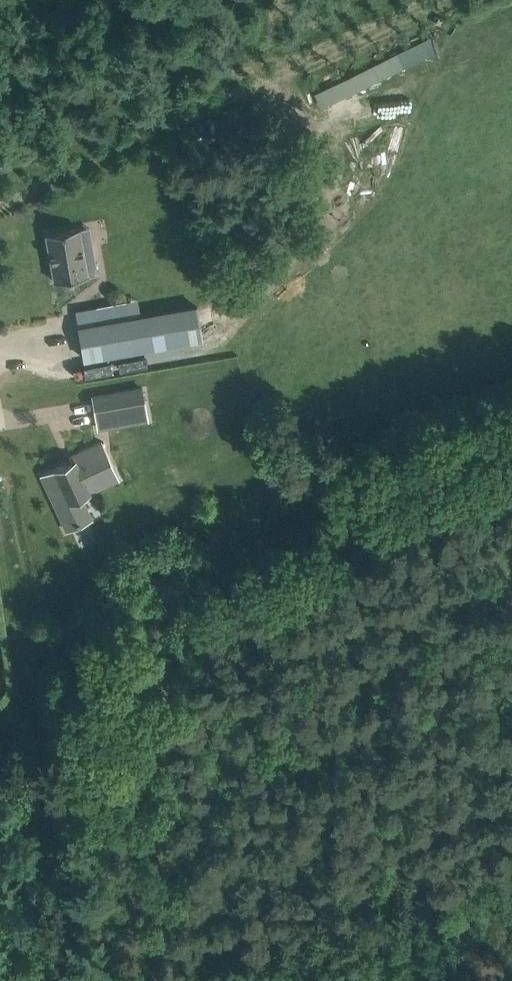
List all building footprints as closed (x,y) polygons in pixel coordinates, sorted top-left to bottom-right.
[(331,99),(441,53),(434,37),(325,83),(331,99)] [(83,248),(80,228),(46,234),(54,282),(98,274),(96,263),(95,263),(93,246),(83,248)] [(202,337),(197,307),(79,328),(84,358),(202,337)] [(124,424),(122,413),(145,408),(142,389),(93,397),(98,429),(124,424)] [(113,468),(101,442),(70,456),(72,461),(41,476),(66,531),(91,519),(76,485),(113,468)]
